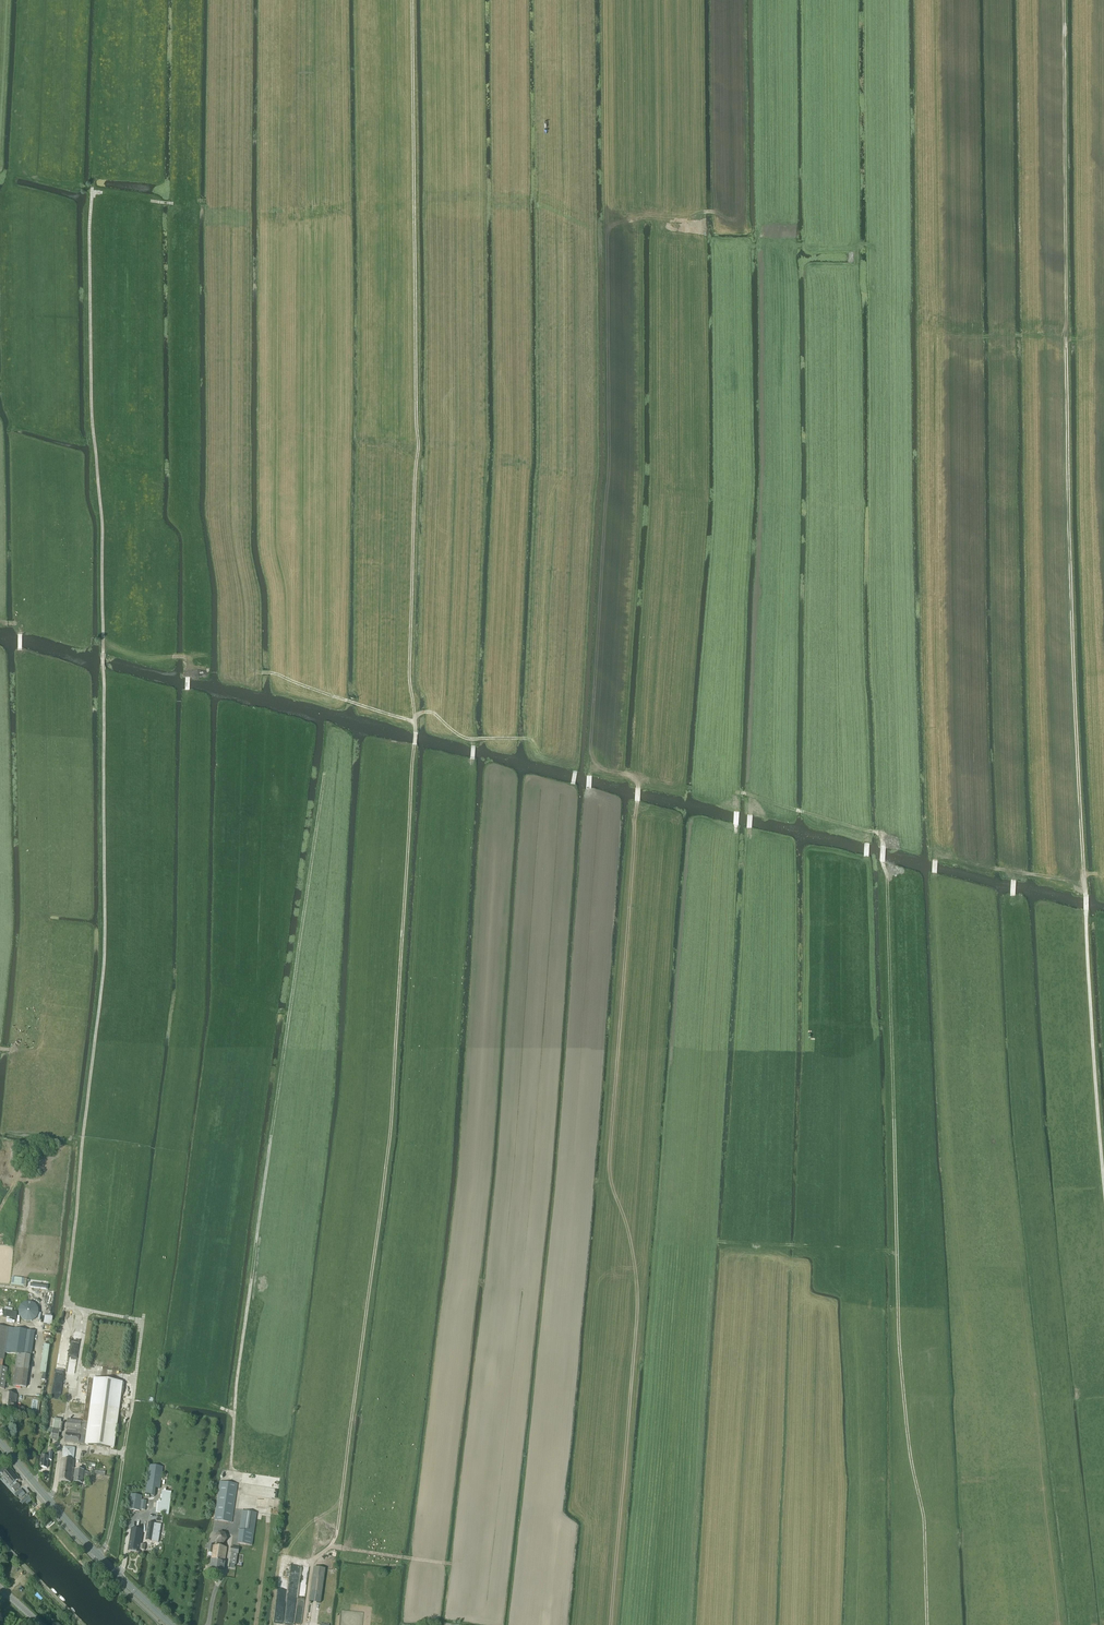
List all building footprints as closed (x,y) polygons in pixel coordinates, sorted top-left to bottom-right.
[(4,1389),(7,1369),(3,1368),(5,1357),(5,1353),(11,1354),(11,1353),(14,1329),(9,1328),(0,1327),(0,1389),(4,1389)] [(11,1353),(11,1354),(17,1355),(13,1386),(26,1388),(31,1352),(34,1332),(27,1330),(14,1329),(11,1353)] [(89,1425),(87,1445),(114,1448),(116,1432),(118,1415),(119,1410),(122,1383),(95,1379),(92,1406),(89,1425)] [(15,1412),(17,1395),(3,1393),(1,1411),(15,1412)] [(51,1419),(50,1428),(53,1428),(51,1440),(58,1441),(61,1422),(54,1421),(54,1419),(51,1419)] [(85,1444),(86,1436),(86,1435),(87,1425),(87,1423),(81,1422),(81,1421),(67,1420),(65,1442),(85,1444)] [(74,1459),(75,1448),(63,1446),(62,1458),(74,1459)] [(41,1459),(40,1468),(47,1469),(48,1460),(48,1458),(41,1457),(42,1456),(41,1456),(41,1459)] [(72,1483),(75,1461),(61,1459),(59,1481),(72,1483)] [(150,1465),(146,1496),(154,1497),(156,1488),(160,1489),(162,1477),(163,1467),(159,1467),(150,1465)] [(89,1480),(90,1474),(88,1474),(88,1472),(84,1471),(84,1470),(75,1469),(74,1483),(82,1484),(83,1479),(89,1480)] [(10,1470),(2,1475),(13,1488),(12,1488),(14,1491),(20,1486),(18,1484),(17,1484),(15,1482),(18,1480),(15,1476),(14,1476),(12,1474),(13,1473),(10,1470)] [(232,1523),(237,1484),(220,1482),(214,1521),(232,1523)] [(157,1502),(156,1508),(157,1508),(157,1511),(157,1514),(169,1515),(170,1509),(170,1501),(171,1499),(171,1492),(162,1491),(161,1503),(158,1502),(157,1502)] [(145,1511),(146,1501),(141,1500),(142,1496),(131,1495),(129,1510),(140,1511),(140,1510),(145,1511)] [(242,1511),(237,1544),(252,1546),(257,1513),(242,1511)] [(157,1540),(160,1525),(148,1523),(145,1544),(150,1545),(151,1539),(157,1540)] [(145,1551),(146,1545),(140,1545),(143,1531),(132,1529),(128,1552),(139,1554),(140,1550),(145,1551)] [(223,1545),(227,1540),(225,1534),(219,1533),(215,1538),(217,1544),(223,1545)] [(225,1560),(227,1548),(206,1545),(205,1549),(209,1550),(208,1553),(212,1554),(211,1558),(225,1560)] [(236,1566),(238,1555),(231,1554),(229,1565),(236,1566)] [(223,1572),(225,1560),(211,1558),(210,1570),(223,1572)] [(320,1604),(321,1598),(325,1570),(314,1568),(310,1597),(310,1602),(320,1604)]
